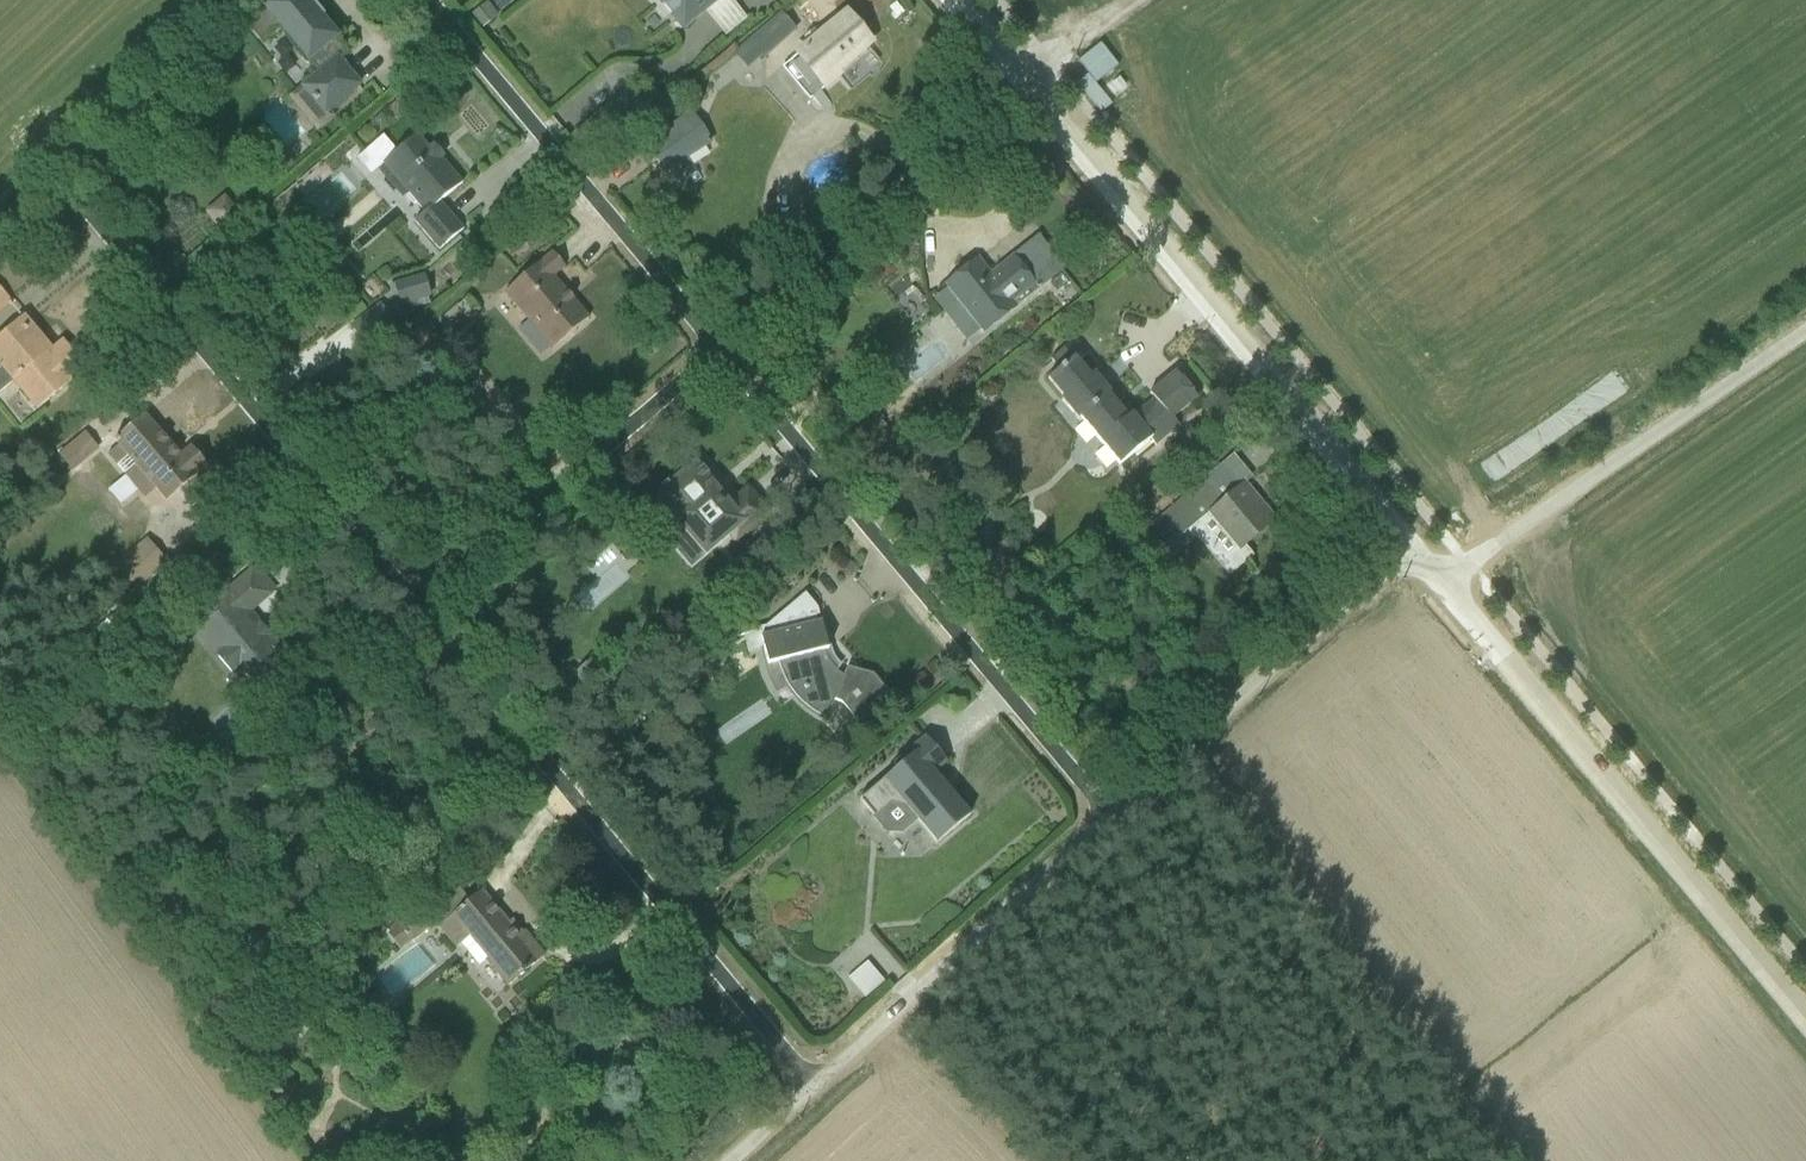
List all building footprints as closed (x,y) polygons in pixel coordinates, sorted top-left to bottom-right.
[(337,40),(320,20),(322,19),(309,3),(307,4),(304,0),(271,0),(260,9),(261,11),(244,26),(258,44),(276,29),(308,67),(309,66),(317,75),(287,100),(318,135),(335,121),(330,114),(359,88),(338,63),(347,56),(335,42),(337,40)] [(519,0),(495,0),(491,3),(500,15),(519,0)] [(681,35),(704,16),(724,39),(745,21),(728,0),(652,0),(681,35)] [(480,33),(498,19),(487,5),(469,19),(480,33)] [(808,102),(875,44),(846,9),(792,53),(795,56),(781,68),(808,102)] [(761,57),(763,60),(796,30),(780,13),(732,54),(747,70),(761,57)] [(643,105),(629,90),(572,137),(591,160),(641,117),(635,111),(643,105)] [(659,173),(704,146),(686,117),(641,145),(659,173)] [(440,207),(461,187),(416,138),(396,155),(382,140),(355,162),(369,179),(382,168),(408,199),(405,201),(413,209),(415,206),(423,217),(413,225),(439,254),(463,232),(440,207)] [(318,224),(353,192),(339,177),(304,209),(318,224)] [(221,235),(241,218),(224,198),(204,215),(221,235)] [(983,334),(1063,269),(1037,237),(990,274),(979,260),(945,286),(983,334)] [(504,296),(552,352),(588,321),(553,280),(563,270),(551,255),(504,296)] [(431,300),(424,279),(388,289),(392,303),(396,302),(399,309),(402,309),(405,319),(419,315),(417,310),(429,307),(427,301),(431,300)] [(11,305),(0,292),(0,315),(11,305)] [(448,337),(478,314),(468,300),(457,309),(456,308),(438,323),(448,337)] [(366,348),(395,325),(379,305),(350,328),(366,348)] [(36,413),(81,375),(68,360),(73,356),(63,344),(51,353),(49,351),(46,354),(38,345),(42,342),(23,320),(0,338),(0,395),(12,385),(36,413)] [(1119,466),(1149,440),(1155,446),(1179,426),(1173,418),(1197,398),(1175,372),(1149,394),(1153,399),(1133,416),(1132,415),(1127,418),(1109,395),(1110,394),(1093,373),(1089,377),(1074,359),(1048,381),(1063,399),(1061,401),(1077,420),(1079,419),(1119,466)] [(289,420),(299,411),(285,396),(275,404),(289,420)] [(143,501),(154,492),(164,504),(179,493),(188,503),(196,503),(204,497),(205,489),(196,479),(207,470),(190,450),(179,459),(144,417),(112,443),(118,449),(107,458),(143,501)] [(97,453),(84,436),(58,456),(72,473),(97,453)] [(729,538),(734,543),(768,514),(747,489),(731,504),(712,482),(714,481),(695,459),(666,483),(665,482),(659,487),(660,489),(655,493),(708,555),(729,538)] [(1223,502),(1204,480),(1133,539),(1130,535),(1117,546),(1121,550),(1111,558),(1123,571),(1130,566),(1137,575),(1139,574),(1155,593),(1169,581),(1153,562),(1162,554),(1169,562),(1183,551),(1182,549),(1193,540),(1192,539),(1196,536),(1228,575),(1250,557),(1242,548),(1274,521),(1244,485),(1223,502)] [(1004,590),(1029,571),(1005,540),(980,559),(1004,590)] [(133,595),(166,566),(147,542),(111,570),(133,595)] [(199,572),(184,554),(140,595),(154,611),(199,572)] [(239,671),(264,702),(287,683),(271,666),(284,655),(251,615),(273,596),(253,570),(185,624),(230,678),(239,671)] [(854,721),(887,693),(873,676),(846,668),(842,677),(835,672),(831,668),(827,663),(824,657),(823,652),(827,651),(820,623),(816,624),(814,617),(818,616),(816,609),(804,594),(765,626),(756,629),(752,616),(720,626),(721,631),(711,634),(715,644),(743,633),(748,654),(760,651),(766,676),(775,694),(785,689),(792,698),(803,709),(811,715),(828,724),(831,717),(827,715),(834,701),(841,704),(854,721)] [(946,763),(924,738),(887,769),(891,774),(860,800),(873,817),(872,818),(885,833),(901,835),(917,821),(936,844),(969,816),(934,774),(946,763)] [(505,986),(544,955),(525,930),(523,932),(512,919),(508,923),(482,890),(468,900),(459,889),(436,907),(446,919),(438,927),(455,948),(460,944),(478,966),(485,961),(505,986)] [(412,942),(429,928),(415,912),(389,933),(389,934),(386,936),(400,952),(412,942)] [(846,980),(863,999),(884,982),(867,962),(846,980)]
